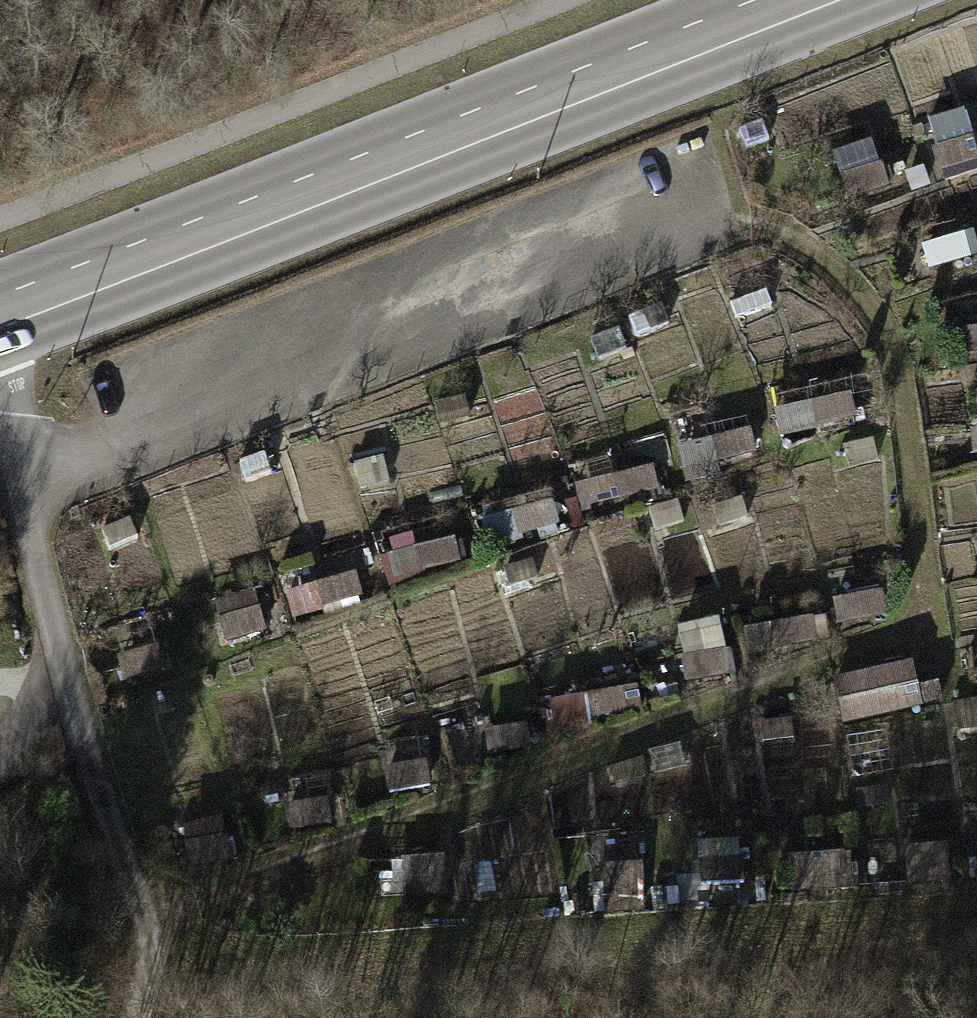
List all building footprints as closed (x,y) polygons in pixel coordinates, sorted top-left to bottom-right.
[(952,174),(976,166),(976,114),(972,97),(933,109),(952,174)] [(841,160),(848,193),(895,184),(888,151),(841,160)] [(935,259),(976,250),(976,226),(930,236),(935,259)] [(516,450),(562,435),(546,385),(500,400),(516,450)] [(782,396),(786,427),(862,417),(857,385),(782,396)] [(693,469),(764,448),(754,414),(683,435),(693,469)] [(657,452),(592,472),(602,504),(666,483),(657,452)] [(898,495),(887,456),(845,469),(856,507),(898,495)] [(976,528),(976,481),(956,483),(959,529),(976,528)] [(405,571),(466,555),(458,527),(398,543),(405,571)] [(361,563),(291,579),(298,612),(369,597),(361,563)] [(891,584),(840,589),(843,615),(893,610),(891,584)] [(261,590),(222,601),(231,633),(270,622),(261,590)] [(684,615),(693,676),(737,670),(728,609),(684,615)] [(592,680),(596,713),(647,706),(643,674),(592,680)] [(392,756),(395,787),(437,783),(434,752),(392,756)] [(188,859),(236,852),(231,810),(183,816),(188,859)] [(956,881),(955,836),(910,838),(911,882),(956,881)] [(746,838),(707,840),(710,888),(749,886),(746,838)] [(803,889),(860,885),(857,847),(801,850),(803,889)] [(402,889),(450,889),(450,849),(403,848),(402,889)] [(606,856),(608,910),(648,908),(646,854),(606,856)]
